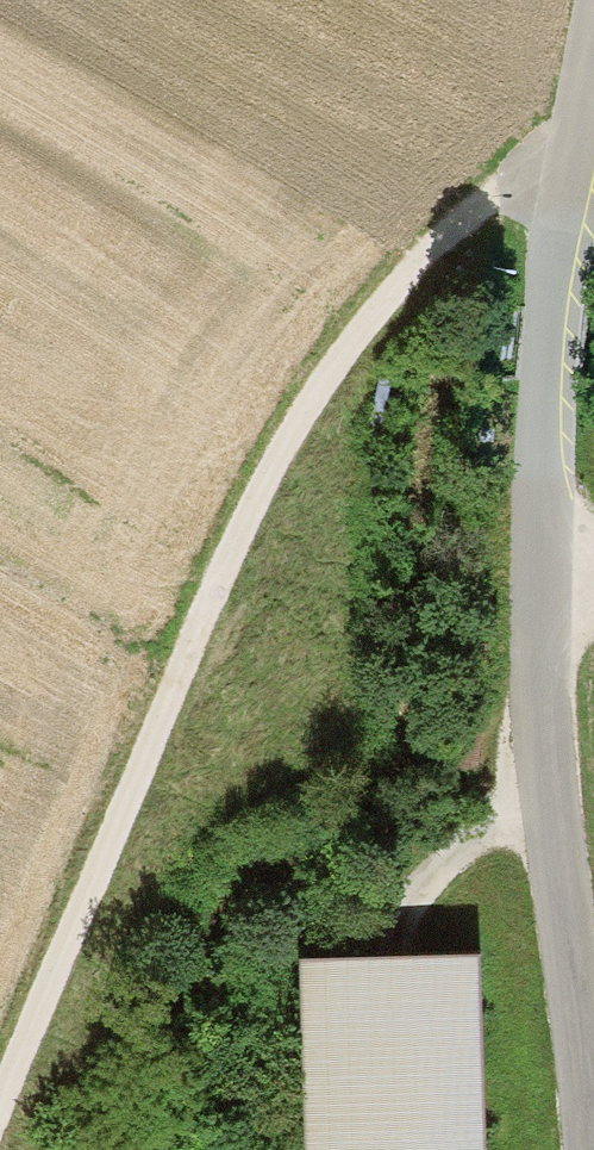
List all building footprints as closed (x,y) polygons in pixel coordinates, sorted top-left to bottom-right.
[(297,975),(302,1149),(478,1149),(473,970),(297,975)]
